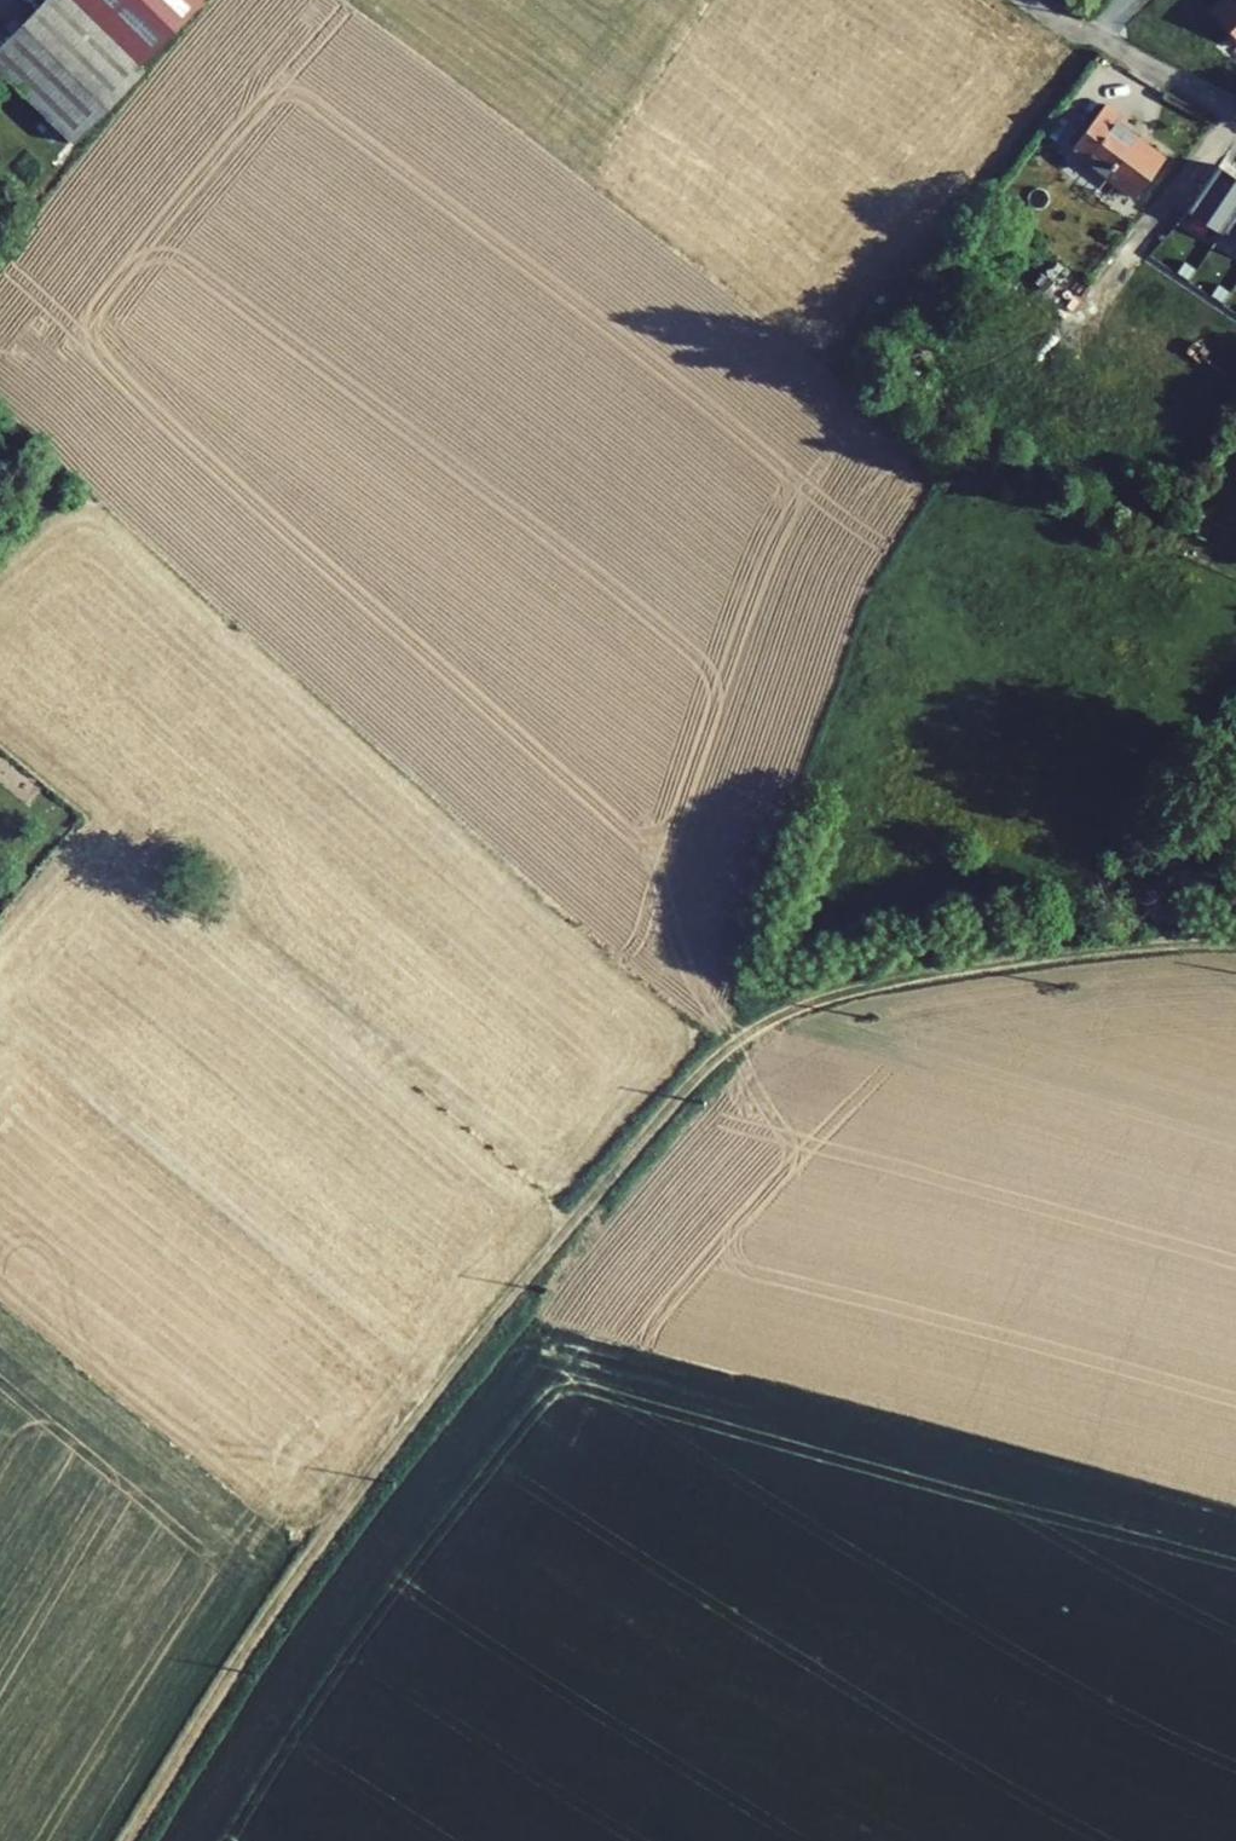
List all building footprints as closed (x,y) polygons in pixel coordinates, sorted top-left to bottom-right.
[(126,89),(144,70),(139,66),(73,0),(44,0),(42,3),(126,89)] [(111,0),(73,0),(139,66),(156,48),(111,0)] [(156,48),(202,0),(111,0),(156,48)] [(1212,9),(1235,35),(1235,0),(1223,0),(1212,9)] [(0,45),(0,73),(73,144),(126,89),(42,3),(0,45)] [(1104,105),(1071,149),(1134,198),(1163,160),(1117,124),(1121,118),(1104,105)] [(1218,165),(1187,210),(1221,233),(1223,230),(1235,212),(1235,178),(1218,165)] [(1223,230),(1235,239),(1235,212),(1223,230)]
